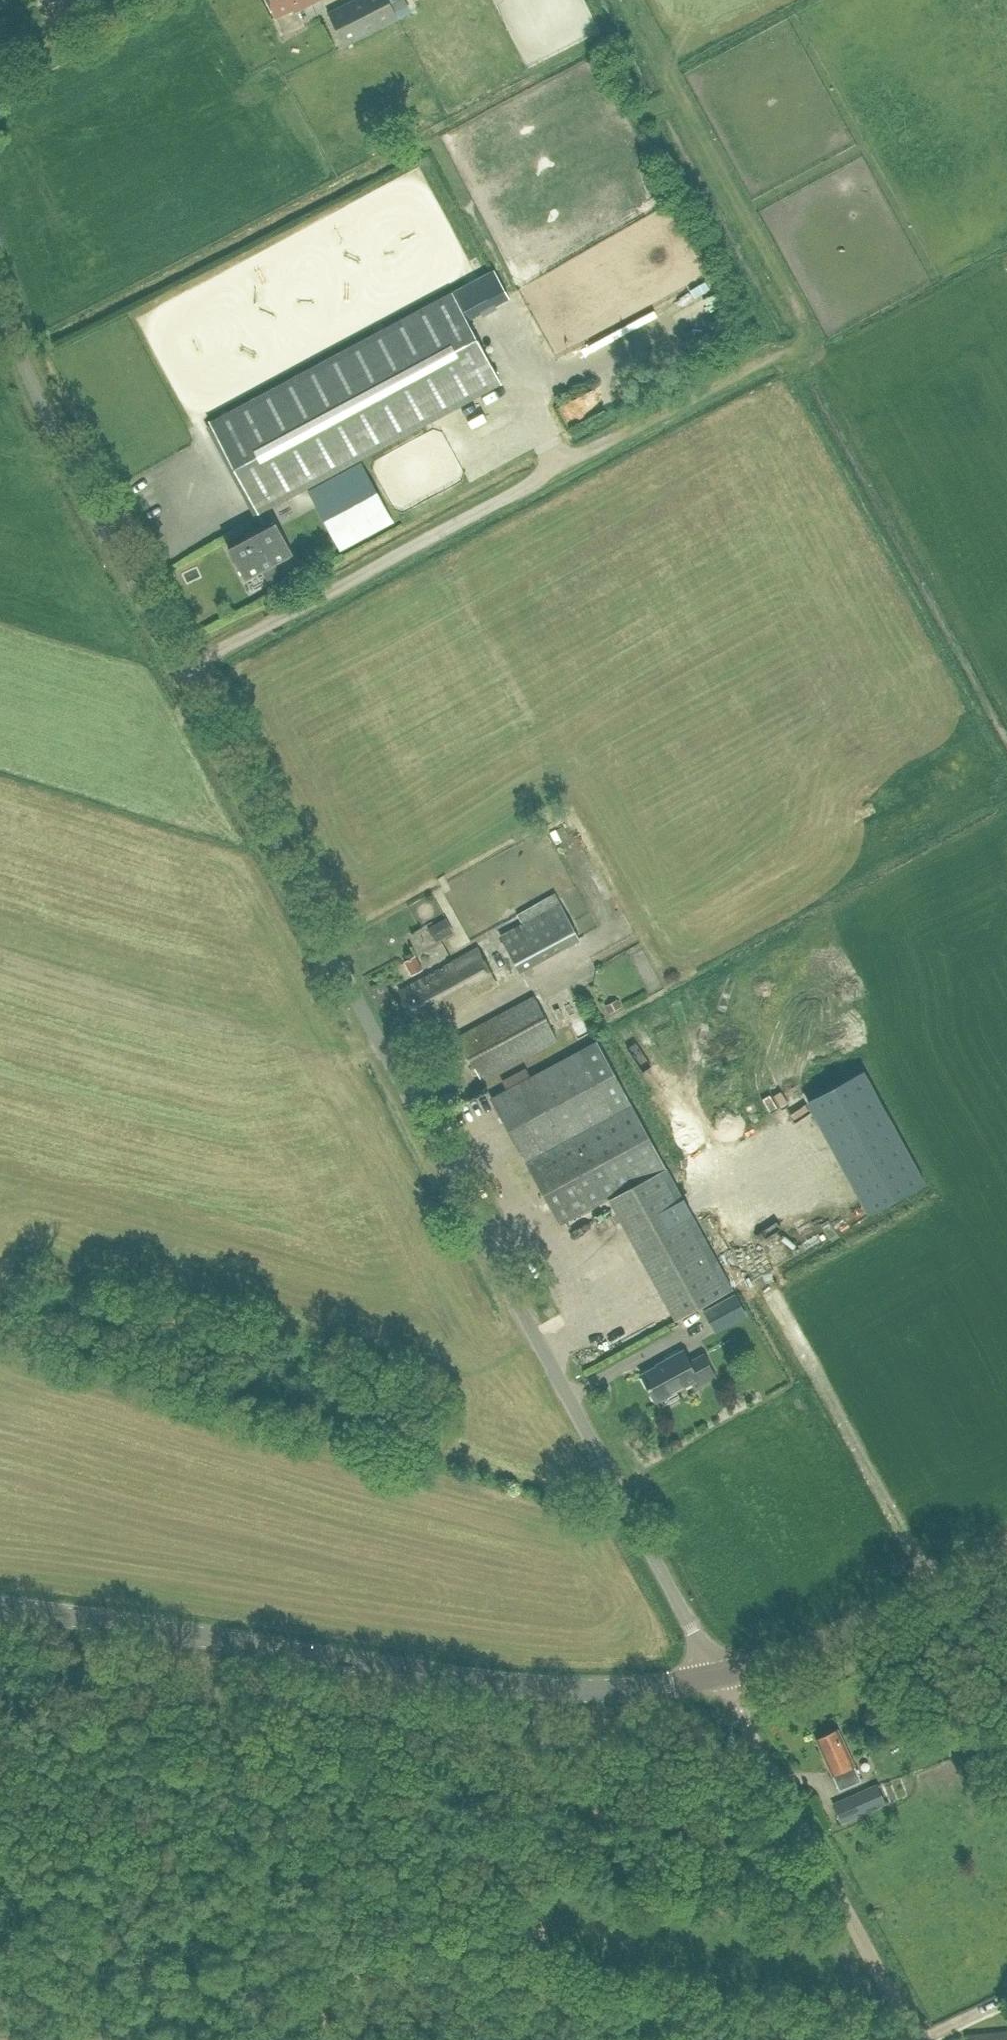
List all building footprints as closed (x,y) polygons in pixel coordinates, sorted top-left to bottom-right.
[(275,19),(293,10),(296,12),(321,0),(266,0),(275,19)] [(368,0),(352,0),(327,12),(344,47),(382,28),(368,0)] [(467,309),(510,290),(505,277),(461,296),(467,309)] [(255,534),(228,549),(244,579),(261,570),(267,582),(280,575),(274,563),(292,553),(268,508),(500,384),(451,293),(210,423),(265,526),(254,532),(255,534)] [(522,316),(530,332),(541,326),(533,310),(522,316)] [(555,893),(525,910),(530,918),(499,935),(520,974),(581,941),(555,893)] [(399,990),(420,1029),(452,1013),(449,1008),(497,984),(478,949),(399,990)] [(404,961),(411,976),(423,969),(415,955),(404,961)] [(573,994),(564,999),(573,1014),(582,1009),(573,994)] [(534,995),(457,1037),(481,1081),(558,1040),(534,995)] [(500,1080),(506,1089),(495,1096),(563,1222),(607,1198),(675,1321),(732,1289),(665,1167),(596,1041),(530,1076),(526,1067),(500,1080)] [(703,1311),(716,1333),(747,1315),(734,1293),(703,1311)] [(717,1376),(705,1353),(691,1360),(684,1349),(664,1360),(665,1361),(642,1373),(657,1401),(697,1380),(699,1385),(717,1376)] [(814,1738),(837,1791),(859,1781),(837,1729),(814,1738)] [(841,1824),(874,1809),(885,1803),(876,1783),(866,1788),(832,1803),(841,1824)] [(696,1812),(693,1805),(686,1808),(689,1815),(696,1812)]
